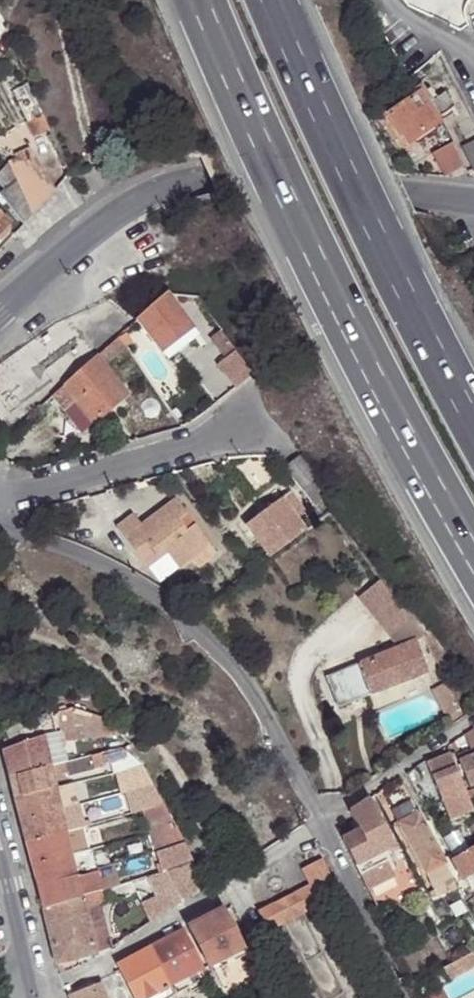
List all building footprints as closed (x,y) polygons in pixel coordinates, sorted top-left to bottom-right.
[(40,113),(26,83),(18,86),(32,117),(40,113)] [(393,91),(385,99),(393,111),(410,100),(400,85),(393,91)] [(32,117),(18,86),(10,91),(24,121),(32,117)] [(410,100),(393,111),(385,117),(406,146),(437,125),(417,95),(410,100)] [(473,175),(473,142),(453,152),(462,172),(472,176),(473,175)] [(29,214),(53,188),(27,150),(4,164),(17,189),(29,214)] [(4,164),(0,168),(0,185),(7,194),(17,189),(4,164)] [(21,224),(29,214),(17,189),(7,194),(21,224)] [(167,291),(139,316),(135,318),(162,351),(193,325),(167,291)] [(193,325),(162,351),(168,358),(200,332),(193,325)] [(105,364),(127,344),(119,334),(97,353),(105,364)] [(228,363),(242,381),(255,370),(240,352),(228,363)] [(97,353),(64,383),(76,401),(93,423),(126,394),(105,364),(97,353)] [(64,383),(53,393),(65,410),(76,401),(64,383)] [(76,401),(65,410),(81,434),(93,423),(76,401)] [(302,458),(287,470),(304,492),(319,481),(302,458)] [(268,558),(305,529),(296,516),(303,511),(288,492),(245,526),(268,558)] [(117,529),(144,565),(163,549),(166,554),(178,569),(190,558),(192,557),(189,551),(205,539),(193,524),(185,530),(182,525),(178,528),(174,522),(178,519),(185,512),(175,499),(140,525),(132,515),(117,529)] [(192,557),(190,558),(197,566),(215,552),(205,539),(189,551),(192,557)] [(163,549),(144,565),(146,569),(166,554),(163,549)] [(404,628),(398,611),(386,615),(393,632),(404,628)] [(404,628),(393,632),(389,634),(392,641),(395,650),(416,641),(416,638),(427,635),(422,622),(404,628)] [(428,671),(416,641),(395,650),(377,657),(365,662),(360,664),(371,694),(428,671)] [(395,650),(392,641),(373,648),(377,657),(395,650)] [(364,658),(365,662),(377,657),(373,648),(356,655),(357,661),(364,658)] [(339,707),(371,694),(360,664),(327,677),(339,707)] [(452,677),(440,687),(465,718),(473,712),(473,705),(452,677)] [(430,690),(448,726),(465,718),(440,687),(430,690)] [(64,712),(33,733),(34,742),(46,736),(48,742),(65,741),(122,735),(109,722),(73,709),(64,712)] [(30,722),(2,733),(7,752),(34,742),(33,733),(30,722)] [(34,742),(7,752),(5,753),(11,780),(54,767),(48,742),(46,736),(34,742)] [(65,741),(48,742),(54,767),(69,763),(65,741)] [(129,764),(126,749),(106,755),(109,764),(111,768),(129,764)] [(109,764),(106,755),(95,757),(97,766),(109,764)] [(429,764),(445,802),(468,792),(452,756),(429,764)] [(473,786),(473,756),(461,762),(470,788),(473,786)] [(54,767),(11,780),(16,799),(59,789),(54,767)] [(151,779),(145,767),(127,771),(133,785),(151,779)] [(133,785),(127,771),(119,774),(123,790),(132,788),(133,785)] [(166,805),(155,784),(142,790),(150,811),(166,805)] [(70,833),(59,789),(16,799),(28,843),(70,833)] [(445,802),(454,822),(473,814),(473,808),(472,802),(470,795),(468,792),(445,802)] [(362,832),(346,843),(359,867),(388,851),(396,848),(371,801),(353,813),(362,832)] [(150,811),(146,812),(154,837),(178,829),(166,805),(150,811)] [(428,874),(446,866),(420,816),(402,824),(428,874)] [(187,846),(178,829),(154,837),(160,855),(187,846)] [(75,854),(70,833),(28,843),(33,866),(75,854)] [(194,857),(187,846),(160,855),(166,873),(169,872),(196,862),(194,857)] [(454,860),(462,876),(473,870),(473,848),(454,860)] [(359,867),(363,877),(393,862),(388,851),(359,867)] [(76,859),(75,854),(33,866),(39,887),(81,878),(81,879),(100,875),(99,873),(101,872),(97,855),(76,859)] [(320,861),(302,872),(309,886),(259,911),(268,930),(298,915),(336,894),(328,877),(318,882),(313,874),(320,861)] [(328,877),(320,861),(313,874),(318,882),(328,877)] [(196,862),(169,872),(185,902),(208,887),(196,862)] [(454,893),(460,891),(456,884),(446,866),(428,874),(437,894),(441,891),(445,897),(454,893)] [(464,881),(473,874),(473,870),(462,876),(464,881)] [(81,878),(39,887),(44,909),(65,904),(86,898),(100,894),(106,892),(101,872),(99,873),(100,875),(81,879),(81,878)] [(452,923),(472,913),(469,908),(460,891),(454,893),(458,904),(446,909),(447,912),(452,923)] [(86,898),(93,924),(107,920),(100,894),(86,898)] [(80,959),(99,954),(93,924),(86,898),(65,904),(80,959)] [(438,917),(447,912),(446,909),(441,899),(434,902),(431,903),(438,917)] [(44,909),(59,963),(80,959),(65,904),(44,909)] [(247,950),(226,910),(191,929),(212,969),(214,968),(245,952),(247,950)] [(463,922),(473,943),(473,917),(463,922)] [(93,924),(99,954),(114,947),(107,920),(93,924)] [(186,933),(152,951),(171,988),(202,971),(205,969),(186,933)] [(120,967),(136,997),(151,997),(171,988),(152,951),(120,967)] [(245,952),(214,968),(217,974),(248,957),(245,952)] [(444,971),(449,981),(473,967),(473,955),(444,971)] [(171,988),(177,996),(207,978),(202,971),(171,988)] [(71,996),(72,997),(108,997),(103,984),(71,996)] [(177,996),(171,988),(151,997),(173,997),(177,996)]
